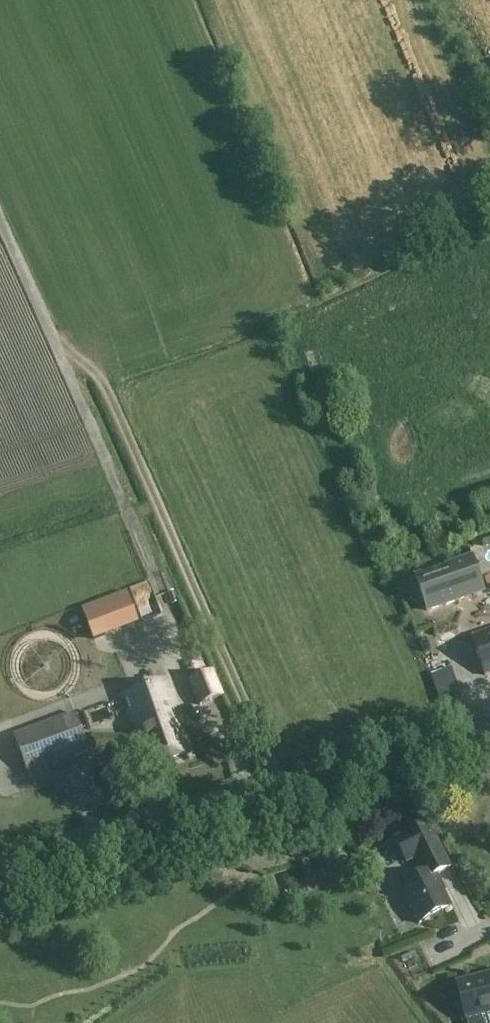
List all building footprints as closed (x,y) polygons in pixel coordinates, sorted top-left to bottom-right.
[(473,558),(416,578),(427,610),(484,591),(473,558)] [(133,586),(91,599),(100,630),(143,617),(133,586)] [(163,607),(147,611),(149,621),(165,617),(163,607)] [(471,637),(484,675),(489,673),(489,630),(471,637)] [(190,682),(200,706),(222,697),(211,672),(190,682)] [(440,678),(454,719),(472,712),(459,672),(440,678)] [(179,713),(166,679),(123,695),(133,724),(141,747),(145,746),(153,767),(189,754),(175,715),(179,713)] [(89,751),(75,713),(14,736),(28,773),(89,751)] [(340,828),(345,840),(370,828),(365,816),(340,828)] [(400,886),(401,887),(419,924),(451,907),(435,875),(450,868),(428,823),(395,840),(406,863),(416,858),(425,874),(400,886)] [(457,984),(466,1018),(489,1012),(489,976),(457,984)]
